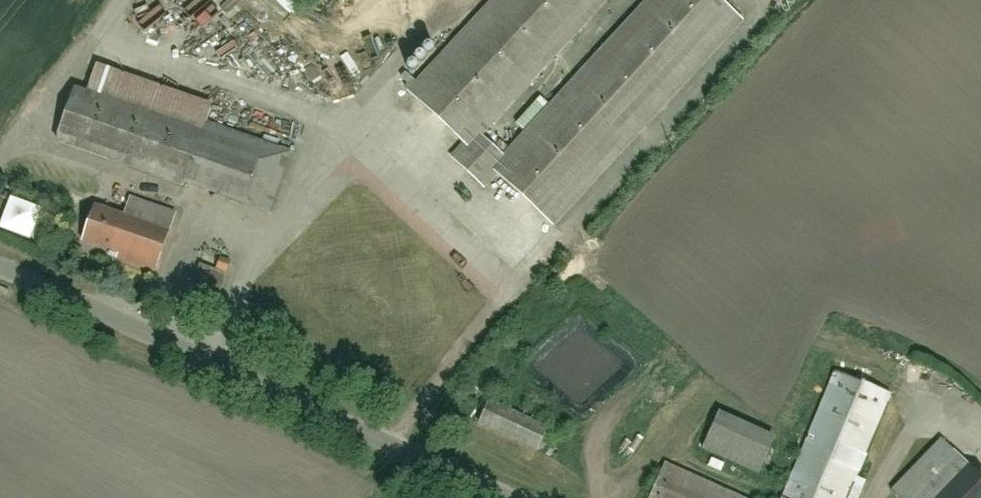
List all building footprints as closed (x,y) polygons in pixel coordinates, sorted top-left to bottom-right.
[(413,99),(468,149),(456,162),(484,188),(498,173),(559,229),(747,25),(721,0),(658,0),(511,160),(485,136),(610,0),(504,0),(413,99)] [(222,99),(112,62),(99,100),(88,97),(88,98),(79,95),(63,141),(275,211),(297,144),(215,117),(222,99)] [(173,217),(128,200),(121,217),(96,208),(84,240),(155,266),(173,217)] [(226,277),(202,263),(192,281),(216,295),(226,277)] [(831,374),(782,497),(842,497),(883,394),(831,374)] [(493,399),(482,421),(540,451),(560,414),(535,401),(527,417),(493,399)] [(714,411),(702,442),(761,465),(772,434),(714,411)] [(937,447),(895,495),(898,497),(980,497),(980,487),(937,447)] [(656,462),(642,497),(748,497),(656,462)]
